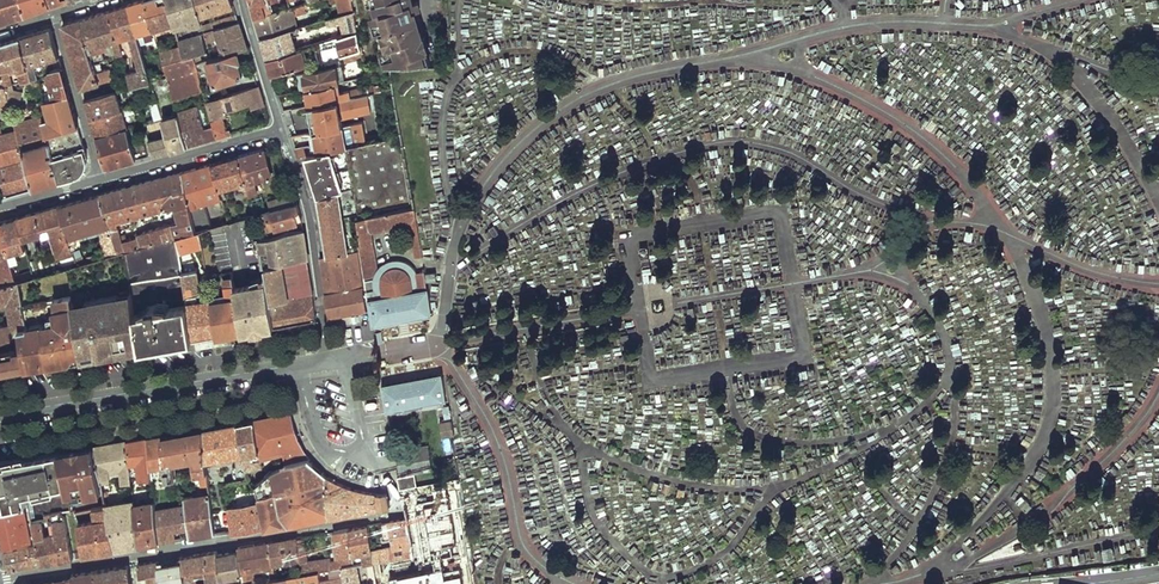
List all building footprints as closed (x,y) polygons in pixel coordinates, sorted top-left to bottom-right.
[(24,13),(21,0),(0,0),(0,21),(11,18),(24,13)] [(49,6),(47,0),(21,0),(24,13),(36,9),(49,6)] [(138,33),(154,29),(145,0),(141,0),(137,1),(129,4),(138,33)] [(154,29),(174,23),(167,0),(145,0),(154,29)] [(200,17),(196,0),(167,0),(174,23),(176,30),(181,46),(184,59),(194,57),(210,52),(209,49),(205,50),(200,35),(184,40),(179,23),(194,18),(198,31),(204,29),(202,24),(200,17)] [(200,17),(213,13),(213,12),(209,0),(196,0),(200,17)] [(213,12),(233,5),(232,0),(209,0),(213,12)] [(256,18),(267,15),(264,5),(259,7),(258,1),(262,0),(250,0),(256,18)] [(288,2),(290,8),(309,4),(308,0),(287,0),(288,2)] [(345,15),(353,12),(351,0),(343,0),(345,15)] [(391,64),(431,65),(416,12),(413,3),(412,0),(372,0),(391,64)] [(290,8),(288,2),(272,7),(274,13),(290,8)] [(128,72),(132,86),(151,81),(138,33),(129,4),(119,7),(110,9),(118,40),(130,36),(139,69),(128,72)] [(290,31),(297,29),(290,8),(274,13),(267,15),(256,18),(260,32),(262,39),(290,31)] [(79,18),(88,49),(112,42),(118,62),(124,60),(124,57),(122,51),(118,40),(110,9),(94,14),(79,18)] [(345,15),(327,21),(329,27),(340,24),(344,37),(357,33),(353,12),(345,15)] [(238,22),(236,13),(215,19),(218,28),(238,22)] [(80,80),(82,88),(114,78),(112,68),(108,69),(96,73),(93,64),(90,55),(88,49),(79,18),(71,21),(63,24),(67,37),(74,61),(80,80)] [(218,28),(215,19),(202,24),(204,29),(205,33),(218,28)] [(205,33),(207,42),(221,38),(224,46),(222,46),(224,56),(235,53),(247,49),(242,35),(238,22),(218,28),(205,33)] [(156,36),(176,30),(174,23),(154,29),(156,36)] [(60,63),(50,27),(35,32),(20,36),(32,80),(38,78),(34,64),(53,59),(56,68),(58,68),(57,63),(60,63)] [(268,59),(296,51),(290,31),(262,39),(265,50),(268,59)] [(344,37),(337,39),(343,54),(360,49),(357,33),(344,37)] [(5,87),(16,84),(15,82),(12,82),(8,67),(18,64),(23,82),(32,80),(20,36),(6,40),(0,42),(0,69),(5,86),(5,87)] [(184,59),(181,46),(161,52),(165,65),(184,59)] [(360,49),(343,54),(346,63),(356,60),(359,70),(366,68),(365,64),(363,64),(360,49)] [(273,76),(301,67),(297,51),(296,51),(268,59),(271,69),(273,76)] [(93,64),(103,61),(101,52),(90,55),(93,64)] [(224,56),(207,60),(215,85),(242,78),(238,64),(240,61),(238,55),(235,53),(224,56)] [(165,65),(169,76),(175,96),(202,88),(194,57),(184,59),(165,65)] [(65,80),(60,63),(57,63),(58,68),(56,68),(52,70),(49,75),(56,99),(69,96),(65,80)] [(334,84),(338,83),(334,66),(303,72),(307,89),(334,84)] [(23,82),(20,83),(23,92),(35,88),(32,80),(23,82)] [(16,84),(5,87),(9,99),(9,101),(16,98),(13,89),(17,88),(16,84)] [(337,101),(382,93),(380,85),(336,94),(334,84),(307,89),(310,107),(337,101)] [(9,99),(5,87),(5,86),(0,87),(0,102),(9,99)] [(222,96),(206,100),(213,124),(217,136),(225,133),(220,114),(226,112),(225,108),(252,100),(254,107),(264,103),(263,98),(259,86),(222,96)] [(206,100),(222,96),(219,88),(204,92),(206,100)] [(88,109),(91,118),(121,109),(116,91),(85,99),(88,109)] [(74,112),(69,96),(56,99),(44,102),(49,120),(44,122),(48,135),(78,127),(74,112)] [(310,107),(302,108),(308,134),(313,134),(343,127),(337,101),(310,107)] [(217,136),(213,124),(205,126),(198,105),(179,111),(180,113),(188,144),(202,140),(217,136)] [(94,128),(97,137),(127,129),(121,109),(91,118),(94,128)] [(284,112),(287,121),(300,118),(298,109),(284,112)] [(188,144),(180,113),(162,119),(165,130),(174,127),(179,146),(188,144)] [(21,143),(48,135),(44,122),(43,117),(16,125),(21,143)] [(34,188),(23,152),(21,143),(16,125),(14,120),(6,122),(8,131),(10,130),(11,132),(0,136),(0,182),(4,197),(19,192),(34,188)] [(87,165),(78,127),(48,135),(50,145),(60,181),(75,177),(79,175),(83,173),(85,171),(86,169),(86,167),(87,165)] [(166,150),(179,146),(174,127),(165,130),(166,134),(149,139),(154,154),(166,150)] [(106,167),(135,159),(127,129),(97,137),(106,167)] [(411,206),(400,137),(363,144),(346,148),(353,187),(343,190),(320,197),(328,258),(358,252),(353,218),(411,206)] [(47,185),(60,181),(50,145),(23,152),(34,188),(47,185)] [(346,148),(331,151),(343,190),(353,187),(346,148)] [(247,194),(247,196),(256,193),(254,182),(269,178),(262,149),(249,152),(237,156),(243,181),(245,189),(247,194)] [(331,151),(307,156),(320,197),(343,190),(331,151)] [(210,163),(217,188),(243,181),(237,156),(223,160),(210,163)] [(199,230),(226,223),(217,188),(210,163),(195,168),(180,172),(195,231),(199,230)] [(176,237),(195,231),(180,172),(165,176),(139,183),(100,194),(116,253),(176,237)] [(105,256),(116,253),(100,194),(79,200),(59,206),(72,248),(78,246),(75,237),(103,228),(105,233),(103,233),(102,235),(100,238),(105,256)] [(260,214),(264,229),(299,219),(298,213),(296,203),(260,214)] [(59,206),(44,210),(59,254),(73,250),(72,248),(59,206)] [(356,220),(364,273),(377,271),(371,233),(410,226),(415,258),(423,257),(414,208),(356,220)] [(15,218),(19,232),(44,225),(41,211),(37,212),(15,218)] [(10,265),(14,264),(14,260),(15,260),(14,255),(11,253),(25,249),(19,232),(15,218),(6,220),(0,222),(0,233),(6,252),(10,265)] [(292,231),(283,232),(275,234),(267,237),(272,257),(275,266),(284,264),(307,261),(306,255),(305,249),(301,229),(292,231)] [(193,339),(217,335),(211,301),(211,300),(197,303),(195,290),(198,290),(196,278),(193,279),(191,271),(184,272),(183,264),(187,263),(188,266),(191,266),(190,256),(184,258),(183,252),(202,246),(199,230),(195,231),(176,237),(187,306),(193,339)] [(272,257),(267,237),(257,239),(260,256),(263,255),(265,268),(275,266),(272,257)] [(15,281),(13,275),(10,265),(6,252),(0,253),(0,282),(0,283),(0,286),(15,281)] [(368,311),(358,252),(328,258),(320,259),(329,318),(368,311)] [(370,311),(373,328),(432,318),(425,272),(417,273),(415,269),(410,265),(403,261),(397,260),(389,261),(383,264),(378,269),(377,271),(375,273),(374,278),(373,283),(374,289),(367,291),(370,311)] [(307,261),(284,264),(285,270),(286,280),(293,279),(301,277),(309,276),(307,261)] [(281,281),(286,280),(285,270),(278,272),(275,266),(265,268),(268,283),(275,326),(317,319),(313,294),(299,296),(298,294),(295,293),(292,293),(290,295),(290,298),(284,298),(281,281)] [(33,277),(31,270),(13,275),(15,281),(19,280),(33,277)] [(217,335),(241,331),(234,288),(232,273),(221,275),(222,278),(227,278),(229,286),(226,286),(228,298),(211,300),(211,301),(217,335)] [(23,304),(19,280),(15,281),(0,286),(0,306),(8,304),(12,326),(0,329),(0,343),(14,339),(13,330),(19,329),(27,327),(23,304)] [(241,331),(275,326),(268,283),(234,288),(241,331)] [(73,295),(23,304),(27,327),(19,329),(22,348),(25,367),(84,358),(76,313),(75,309),(73,295)] [(89,311),(76,313),(84,358),(142,348),(136,315),(132,295),(91,302),(88,306),(89,311)] [(142,348),(193,339),(187,306),(158,311),(156,306),(146,308),(146,313),(136,315),(142,348)] [(0,353),(0,372),(25,367),(22,348),(0,353)] [(383,383),(388,409),(447,399),(442,373),(383,383)] [(451,403),(444,404),(446,417),(453,415),(451,403)] [(273,417),(255,420),(261,454),(283,450),(286,469),(278,469),(277,472),(271,471),(256,483),(260,500),(265,527),(325,517),(328,517),(328,475),(322,469),(315,462),(308,453),(301,442),(298,436),(297,433),(294,422),(292,414),(273,417)] [(454,418),(442,420),(444,434),(456,432),(454,418)] [(247,421),(239,423),(246,468),(262,466),(261,454),(255,420),(247,421)] [(221,426),(203,429),(209,459),(232,455),(233,466),(217,469),(220,483),(248,479),(246,468),(239,423),(221,426)] [(182,432),(162,436),(167,479),(172,479),(172,474),(175,474),(173,458),(177,457),(178,460),(180,461),(184,461),(186,459),(185,457),(190,455),(193,476),(205,474),(202,460),(209,459),(203,429),(182,432)] [(154,437),(147,438),(150,469),(160,467),(162,479),(167,479),(162,436),(154,437)] [(136,440),(126,442),(128,461),(139,460),(141,479),(151,479),(150,469),(147,438),(136,440)] [(94,447),(99,474),(120,470),(122,484),(130,482),(128,461),(126,442),(110,444),(94,447)] [(397,451),(401,474),(431,469),(428,445),(397,451)] [(76,450),(58,453),(65,486),(66,489),(92,484),(93,492),(89,493),(90,496),(73,499),(74,510),(75,513),(88,511),(92,510),(106,508),(105,507),(103,496),(103,492),(101,483),(99,474),(94,447),(76,450)] [(23,505),(20,496),(65,486),(58,453),(23,459),(0,463),(0,510),(23,505)] [(415,473),(399,475),(401,487),(417,484),(415,473)] [(193,476),(188,476),(188,480),(197,478),(199,486),(206,484),(205,474),(193,476)] [(340,481),(328,475),(328,517),(389,507),(387,493),(376,493),(369,492),(351,487),(340,481)] [(249,487),(248,479),(220,483),(223,492),(249,487)] [(107,492),(110,491),(108,482),(101,483),(103,492),(107,492)] [(223,492),(220,483),(214,484),(216,496),(219,496),(219,499),(224,499),(223,495),(223,492)] [(455,484),(405,493),(407,506),(404,508),(406,518),(412,553),(366,562),(370,583),(473,583),(455,484)] [(131,488),(126,489),(128,502),(105,507),(106,508),(113,550),(125,548),(137,546),(132,503),(131,488)] [(208,493),(182,497),(189,537),(202,535),(215,533),(208,493)] [(265,527),(260,500),(232,504),(228,493),(223,495),(224,499),(232,533),(248,530),(265,527)] [(154,502),(158,542),(174,539),(189,537),(182,497),(160,502),(154,502)] [(153,499),(132,503),(137,546),(147,544),(158,542),(154,502),(153,499)] [(4,547),(36,539),(33,521),(29,504),(23,505),(0,510),(0,527),(0,529),(4,547)] [(106,508),(92,510),(94,520),(77,523),(82,555),(98,552),(113,550),(106,508)] [(75,513),(76,519),(84,518),(83,515),(88,514),(88,511),(75,513)] [(36,539),(42,564),(57,561),(72,559),(64,518),(60,513),(46,515),(47,519),(49,518),(50,522),(52,521),(55,533),(44,536),(40,520),(33,521),(36,539)] [(394,520),(381,522),(384,538),(392,537),(393,544),(372,548),(374,560),(412,553),(406,518),(394,520)] [(358,526),(348,528),(352,553),(353,557),(354,564),(366,562),(374,560),(372,548),(368,524),(358,526)] [(348,528),(333,530),(337,555),(352,553),(348,528)] [(283,539),(270,541),(273,564),(297,559),(297,563),(283,566),(285,575),(287,575),(302,573),(297,536),(283,539)] [(354,564),(353,557),(330,561),(330,556),(307,561),(304,540),(300,540),(300,536),(297,536),(302,573),(342,566),(354,564)] [(254,544),(238,547),(239,551),(243,574),(274,568),(273,564),(270,541),(254,544)] [(9,569),(34,565),(30,546),(5,552),(7,560),(9,569)] [(198,554),(201,570),(207,569),(209,582),(203,583),(204,583),(222,583),(221,577),(217,555),(216,551),(207,552),(198,554)] [(243,574),(239,551),(217,555),(221,577),(243,574)] [(181,561),(185,583),(204,583),(203,583),(197,583),(195,571),(201,570),(198,554),(189,555),(181,557),(181,561)] [(138,564),(140,577),(148,576),(149,583),(161,583),(159,565),(158,561),(148,563),(138,564)] [(159,565),(161,583),(185,583),(181,561),(170,563),(159,565)] [(361,583),(357,565),(342,567),(345,583),(358,583),(361,583)] [(94,572),(96,583),(131,583),(128,566),(111,569),(94,572)] [(342,567),(342,566),(302,573),(287,575),(289,583),(345,583),(342,567)] [(72,580),(73,583),(96,583),(94,572),(83,574),(72,576),(72,580)] [(287,575),(285,575),(269,578),(271,583),(289,583),(287,575)]
